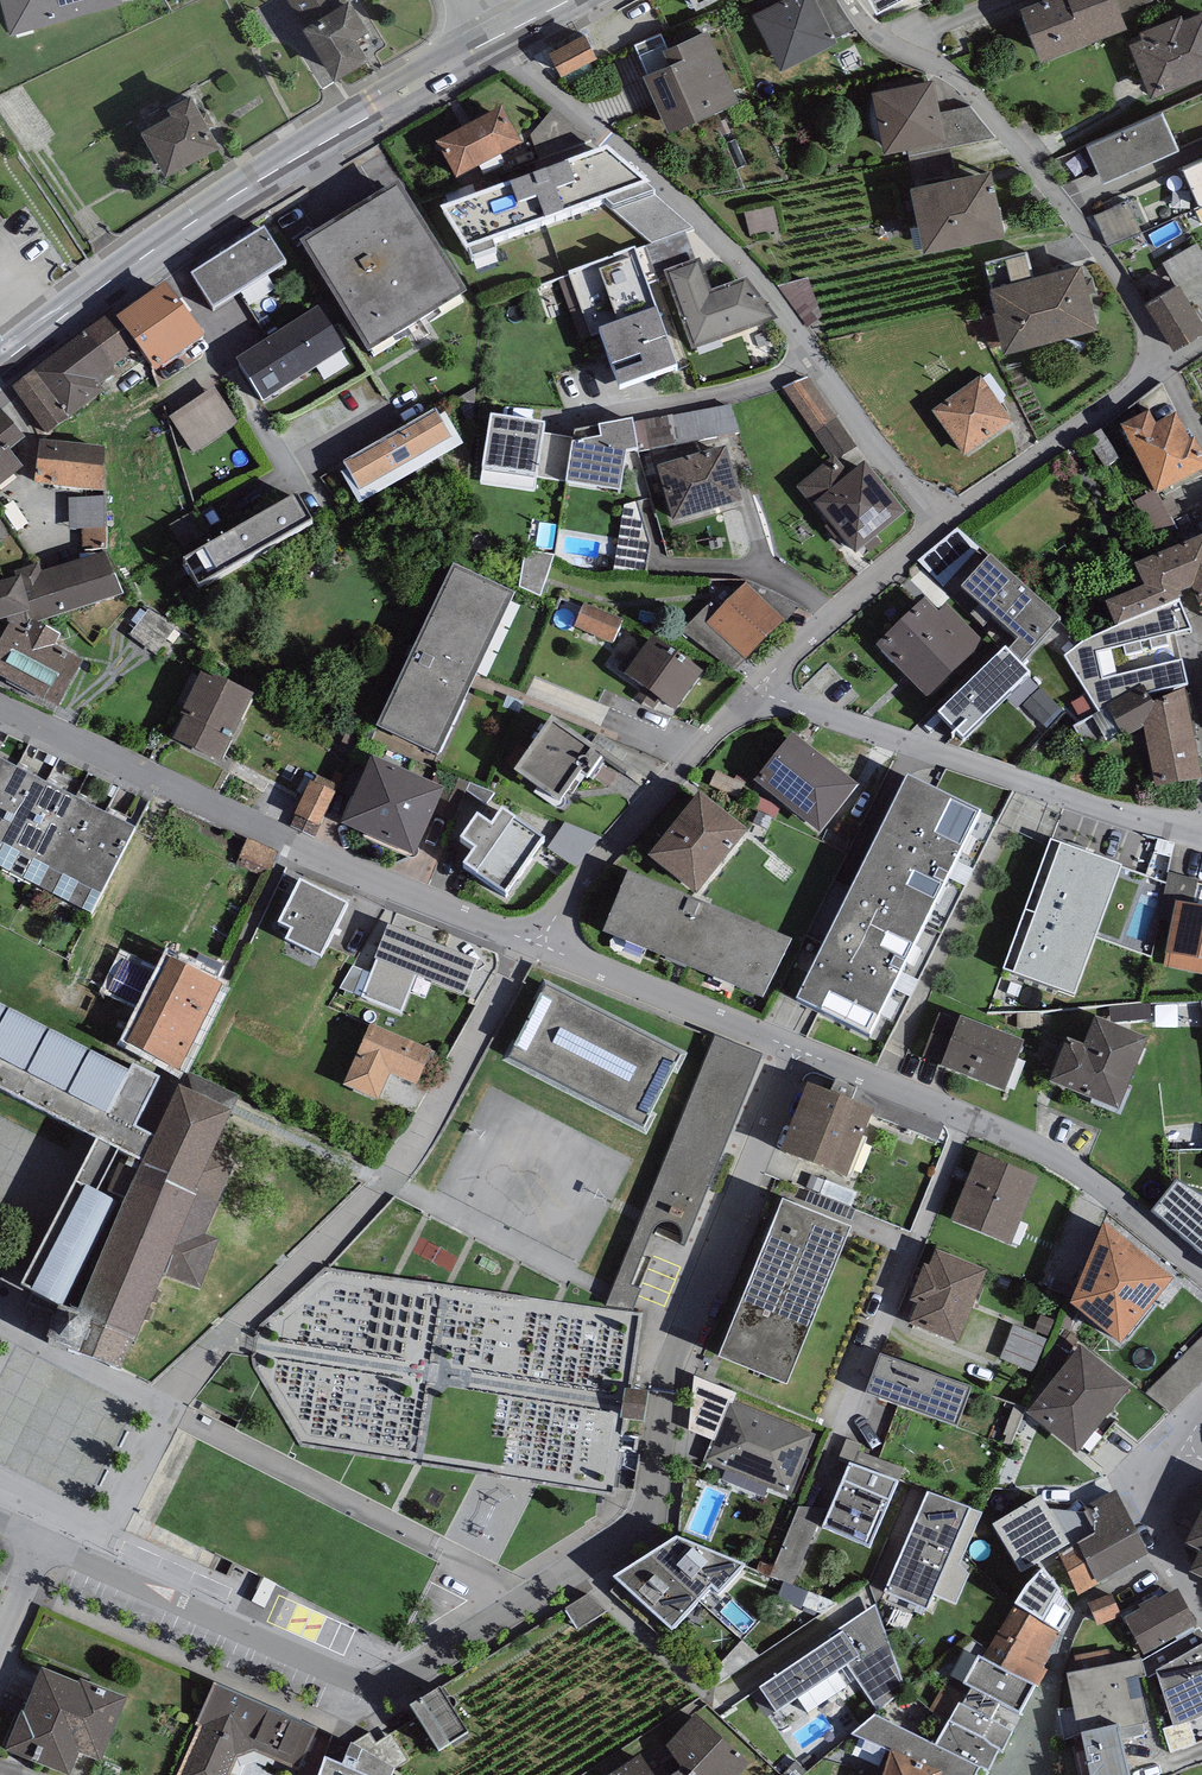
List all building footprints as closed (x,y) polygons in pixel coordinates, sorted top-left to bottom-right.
[(8,36),(122,4),(121,0),(0,0),(0,7),(8,36)] [(346,0),(288,0),(305,28),(304,29),(334,79),(367,60),(355,40),(369,32),(349,0),(348,0),(347,1),(346,0)] [(696,10),(714,0),(691,0),(696,10)] [(752,14),(781,71),(838,43),(835,38),(816,0),(780,0),(752,14)] [(835,38),(855,27),(838,0),(816,0),(835,38)] [(876,13),(901,0),(869,0),(876,13)] [(1020,8),(1040,62),(1128,29),(1124,19),(1117,0),(1042,0),(1020,8)] [(1124,19),(1154,7),(1151,0),(1117,0),(1124,19)] [(1139,32),(1143,40),(1129,45),(1151,99),(1201,79),(1201,14),(1185,21),(1182,14),(1139,32)] [(708,31),(641,60),(648,74),(645,76),(669,132),(738,103),(708,31)] [(584,34),(548,52),(560,76),(596,58),(584,34)] [(933,80),(871,93),(884,154),(907,149),(946,141),(940,113),(933,80)] [(171,116),(142,131),(165,176),(220,148),(193,95),(167,108),(171,116)] [(970,106),(940,113),(946,141),(907,149),(909,155),(995,136),(970,106)] [(522,151),(503,114),(437,149),(456,185),(522,151)] [(1164,115),(1087,148),(1103,184),(1180,150),(1164,115)] [(604,208),(648,193),(604,157),(441,217),(466,258),(604,208)] [(1183,170),(1199,208),(1201,206),(1201,161),(1183,170)] [(991,172),(910,188),(923,253),(1004,237),(991,172)] [(466,303),(399,191),(300,250),(368,362),(466,303)] [(648,193),(604,208),(651,246),(692,231),(648,193)] [(776,203),(744,209),(748,234),(780,229),(776,203)] [(1131,205),(1099,222),(1114,251),(1146,235),(1131,205)] [(265,233),(191,279),(212,311),(285,265),(265,233)] [(1201,279),(1201,251),(1174,261),(1182,286),(1201,279)] [(985,262),(991,287),(1034,277),(1028,252),(985,262)] [(591,339),(597,337),(657,316),(635,255),(570,278),(591,339)] [(700,264),(664,277),(692,357),(777,326),(746,284),(710,296),(700,264)] [(991,287),(989,287),(1004,351),(1097,330),(1081,266),(1034,277),(991,287)] [(1157,301),(1182,289),(1172,268),(1147,281),(1157,301)] [(808,283),(778,288),(808,328),(823,321),(808,283)] [(1152,307),(1177,356),(1201,343),(1201,317),(1188,289),(1152,307)] [(165,290),(117,324),(139,355),(156,379),(204,345),(165,290)] [(345,356),(319,314),(236,366),(262,408),(345,356)] [(117,324),(112,316),(11,388),(48,439),(112,394),(102,381),(139,355),(117,324)] [(657,316),(597,337),(619,397),(679,376),(657,316)] [(982,382),(932,416),(962,461),(1012,427),(982,382)] [(214,390),(169,420),(192,455),(237,425),(214,390)] [(22,472),(9,456),(25,443),(0,412),(0,490),(22,472)] [(439,421),(435,414),(342,466),(345,471),(340,474),(360,510),(464,451),(445,417),(439,421)] [(1121,434),(1156,502),(1201,479),(1201,460),(1194,446),(1190,448),(1176,421),(1156,431),(1150,419),(1121,434)] [(545,433),(491,424),(480,486),(534,494),(537,478),(564,483),(571,440),(545,436),(545,433)] [(601,444),(572,449),(566,488),(620,497),(627,457),(637,455),(633,426),(599,432),(601,444)] [(107,451),(38,445),(34,489),(103,495),(107,451)] [(727,453),(657,472),(671,528),(742,509),(727,453)] [(812,510),(814,508),(856,559),(906,518),(865,467),(850,480),(834,461),(796,491),(812,510)] [(105,501),(69,501),(68,532),(82,532),(105,532),(105,501)] [(639,504),(623,507),(614,572),(647,572),(651,545),(639,504)] [(296,505),(184,570),(200,598),(312,533),(296,505)] [(105,553),(105,532),(82,532),(82,553),(105,553)] [(1116,633),(1180,607),(1182,606),(1180,602),(1193,597),(1201,617),(1201,544),(1136,572),(1145,593),(1106,610),(1115,631),(1116,633)] [(554,559),(526,553),(519,590),(541,600),(554,559)] [(41,577),(21,582),(30,619),(27,620),(29,626),(35,628),(122,601),(105,557),(41,577)] [(1061,626),(990,562),(961,594),(1019,646),(1007,659),(1019,671),(1061,626)] [(15,573),(18,583),(21,582),(41,577),(39,567),(15,573)] [(515,602),(453,574),(377,735),(439,764),(515,602)] [(917,588),(942,609),(952,597),(927,576),(917,588)] [(0,588),(0,627),(7,625),(27,620),(30,619),(21,582),(18,583),(0,588)] [(785,624),(746,586),(707,626),(746,663),(785,624)] [(925,603),(877,650),(929,703),(986,647),(947,608),(938,616),(925,603)] [(622,622),(583,607),(573,631),(613,647),(622,622)] [(1192,636),(1180,607),(1116,633),(1115,631),(1083,645),(1064,659),(1099,715),(1107,711),(1141,693),(1146,700),(1183,691),(1187,690),(1177,639),(1192,636)] [(7,625),(9,631),(0,647),(0,682),(57,714),(83,666),(55,654),(61,642),(47,636),(48,634),(35,628),(29,626),(27,620),(7,625)] [(626,682),(640,691),(635,698),(653,712),(658,705),(674,717),(703,677),(655,642),(626,682)] [(1007,659),(1005,657),(938,722),(962,747),(1030,683),(1019,671),(1007,659)] [(254,702),(214,682),(213,684),(201,679),(180,720),(184,722),(172,745),(220,769),(254,702)] [(1183,691),(1146,700),(1141,693),(1107,711),(1126,744),(1144,733),(1155,794),(1201,786),(1201,785),(1183,691)] [(601,761),(552,728),(517,779),(559,807),(580,776),(587,782),(601,761)] [(791,739),(754,787),(821,839),(858,791),(791,739)] [(445,796),(371,764),(341,832),(415,864),(445,796)] [(14,772),(0,765),(0,800),(14,772)] [(0,800),(0,873),(1,874),(45,788),(14,772),(0,800)] [(980,821),(908,785),(855,892),(927,928),(980,821)] [(335,799),(310,787),(290,826),(316,839),(335,799)] [(45,788),(1,874),(31,889),(75,803),(45,788)] [(700,801),(648,865),(696,904),(748,840),(700,801)] [(75,803),(31,889),(60,904),(104,818),(75,803)] [(104,818),(60,904),(92,921),(136,835),(104,818)] [(491,837),(476,826),(460,850),(475,861),(465,875),(505,903),(543,849),(502,821),(491,837)] [(570,826),(552,856),(584,875),(601,844),(570,826)] [(1119,864),(1063,844),(1029,941),(1084,961),(1119,864)] [(790,949),(629,880),(603,940),(764,1009),(790,949)] [(348,910),(299,886),(278,930),(291,936),(285,946),(321,964),(348,910)] [(869,1043),(927,928),(855,892),(797,1007),(869,1043)] [(1176,897),(1163,964),(1201,972),(1201,902),(1176,897)] [(478,967),(388,931),(361,1000),(400,1015),(414,981),(464,1001),(478,967)] [(148,1012),(163,979),(122,961),(107,994),(148,1012)] [(221,991),(170,966),(163,979),(148,1012),(127,1052),(179,1077),(221,991)] [(365,973),(352,968),(339,990),(354,997),(365,973)] [(681,1061),(546,991),(509,1062),(644,1131),(681,1061)] [(922,1053),(941,1060),(957,1018),(939,1010),(922,1053)] [(97,1147),(145,1172),(155,1148),(134,1137),(159,1085),(133,1073),(131,1079),(0,1011),(0,1097),(97,1147)] [(1025,1036),(960,1011),(957,1018),(941,1060),(940,1063),(1005,1087),(1025,1036)] [(1148,1032),(1095,1012),(1084,1040),(1067,1034),(1050,1077),(1120,1104),(1148,1032)] [(432,1056),(370,1029),(343,1091),(378,1106),(390,1079),(417,1091),(432,1056)] [(762,1061),(714,1043),(605,1310),(632,1316),(640,1296),(630,1291),(652,1236),(655,1232),(658,1229),(663,1227),(666,1227),(670,1228),(673,1228),(676,1230),(678,1233),(680,1237),(682,1242),(681,1248),(679,1251),(684,1253),(762,1061)] [(874,1104),(808,1078),(781,1146),(847,1172),(874,1104)] [(230,1122),(178,1097),(155,1148),(145,1172),(74,1330),(61,1323),(50,1348),(54,1349),(47,1364),(79,1375),(85,1365),(122,1377),(129,1350),(134,1353),(164,1282),(200,1296),(220,1248),(205,1241),(218,1210),(214,1208),(233,1167),(225,1163),(230,1152),(218,1148),(230,1122)] [(145,1172),(97,1147),(21,1295),(64,1313),(61,1323),(74,1330),(145,1172)] [(1038,1172),(977,1149),(951,1217),(1012,1240),(1038,1172)] [(850,1220),(782,1193),(720,1350),(788,1377),(850,1220)] [(1173,1272),(1105,1217),(1070,1296),(1121,1339),(1173,1272)] [(987,1265),(936,1246),(930,1261),(924,1259),(910,1296),(918,1299),(909,1320),(958,1340),(987,1265)] [(1000,1356),(999,1357),(1033,1371),(1047,1338),(1013,1324),(1000,1356)] [(1132,1381),(1082,1341),(1028,1409),(1077,1449),(1132,1381)] [(971,1383),(879,1350),(865,1389),(957,1422),(971,1383)] [(738,1391),(694,1373),(689,1428),(713,1439),(729,1400),(733,1401),(738,1391)] [(733,1401),(729,1400),(713,1439),(705,1459),(788,1493),(812,1434),(733,1401)] [(898,1478),(851,1458),(823,1525),(870,1545),(898,1478)] [(1149,1550),(1118,1486),(1086,1503),(1083,1499),(1030,1535),(1046,1561),(1060,1554),(1080,1590),(1149,1550)] [(970,1506),(928,1488),(884,1588),(927,1606),(970,1506)] [(1185,1538),(1199,1546),(1190,1567),(1201,1573),(1201,1505),(1185,1538)] [(744,1559),(677,1532),(648,1548),(699,1594),(712,1581),(719,1587),(744,1559)] [(699,1594),(648,1548),(613,1572),(673,1626),(699,1594)] [(1014,1600),(1016,1602),(1061,1629),(1070,1610),(1052,1597),(1059,1585),(1043,1564),(1026,1581),(1014,1600)] [(1178,1585),(1124,1615),(1144,1651),(1198,1621),(1178,1585)] [(565,1606),(578,1626),(606,1609),(588,1592),(565,1606)] [(1112,1592),(1088,1601),(1097,1624),(1121,1615),(1112,1592)] [(832,1635),(760,1683),(763,1687),(753,1694),(768,1715),(797,1695),(807,1713),(857,1678),(878,1709),(907,1688),(875,1602),(830,1633),(832,1635)] [(1016,1602),(983,1654),(1033,1680),(1040,1683),(1048,1668),(1044,1665),(1052,1651),(1049,1649),(1061,1629),(1016,1602)] [(1199,1627),(1143,1659),(1146,1673),(1147,1677),(1158,1672),(1156,1667),(1201,1641),(1201,1630),(1199,1627)] [(1156,1667),(1158,1672),(1174,1724),(1197,1716),(1201,1713),(1201,1641),(1156,1667)] [(962,1701),(990,1715),(999,1697),(1019,1707),(1033,1680),(983,1654),(978,1651),(963,1680),(971,1684),(962,1701)] [(1142,1655),(1066,1670),(1076,1721),(1124,1711),(1126,1724),(1148,1719),(1139,1674),(1146,1673),(1143,1659),(1142,1655)] [(79,1679),(41,1664),(24,1708),(21,1707),(5,1747),(69,1773),(79,1749),(101,1758),(126,1694),(80,1675),(79,1679)] [(214,1680),(196,1723),(200,1724),(177,1774),(228,1774),(237,1755),(253,1749),(300,1767),(317,1725),(214,1680)] [(438,1745),(468,1727),(440,1681),(410,1699),(438,1745)] [(990,1715),(962,1701),(958,1698),(948,1718),(1000,1745),(1004,1747),(1014,1727),(990,1715)] [(695,1710),(666,1744),(644,1757),(640,1752),(607,1773),(608,1774),(736,1774),(749,1760),(695,1710)] [(937,1740),(874,1710),(852,1729),(890,1747),(942,1768),(940,1774),(976,1774),(982,1763),(937,1740)] [(1124,1711),(1076,1721),(1071,1721),(1081,1770),(1058,1773),(1058,1774),(1138,1774),(1126,1724),(1124,1711)] [(1000,1745),(948,1718),(937,1740),(982,1763),(989,1767),(1000,1745)] [(342,1759),(379,1774),(390,1774),(395,1764),(351,1736),(342,1759)] [(890,1747),(882,1774),(940,1774),(942,1768),(890,1747)] [(325,1752),(317,1774),(379,1774),(342,1759),(325,1752)]
